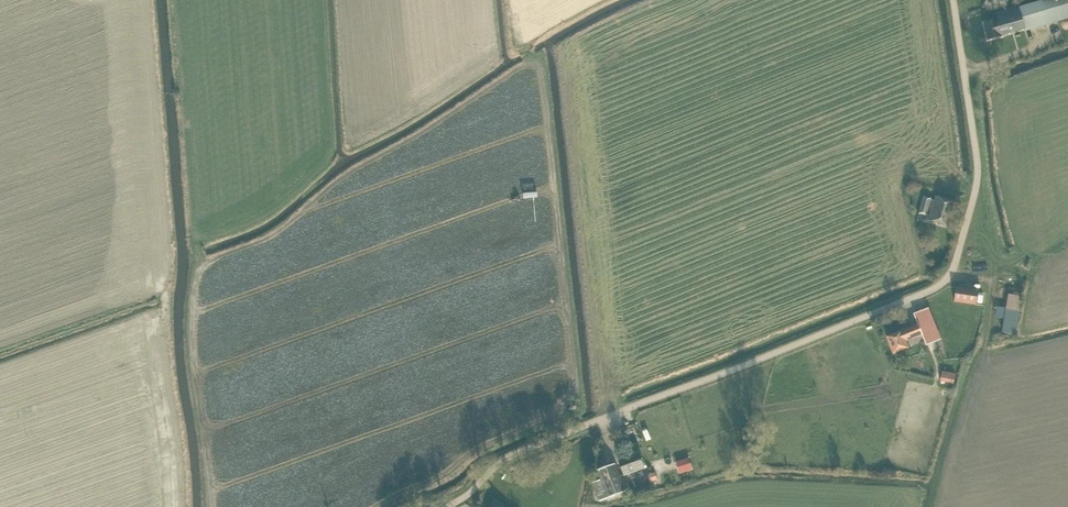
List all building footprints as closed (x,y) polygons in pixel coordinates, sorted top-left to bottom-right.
[(1019,7),(996,14),(997,20),(984,23),(988,40),(1001,37),(1001,36),(1024,29),(1023,29),(1067,15),(1067,0),(1043,0),(1019,7)] [(1015,59),(1029,55),(1028,50),(1014,54),(1015,59)] [(936,196),(929,221),(946,226),(953,201),(936,196)] [(919,214),(925,216),(930,199),(924,197),(919,214)] [(953,302),(976,306),(978,290),(955,287),(953,302)] [(1008,294),(1001,333),(1014,335),(1021,297),(1008,294)] [(926,346),(941,340),(928,308),(913,314),(917,325),(886,337),(893,354),(908,348),(905,341),(922,335),(926,346)] [(940,382),(953,384),(955,375),(942,372),(940,382)] [(624,446),(641,440),(635,425),(618,431),(624,446)] [(630,473),(632,479),(638,476),(636,471),(644,468),(638,453),(618,460),(624,475),(630,473)] [(676,462),(679,474),(692,470),(688,458),(676,462)] [(626,492),(615,464),(596,471),(600,480),(592,483),(599,502),(626,492)] [(650,482),(656,480),(657,480),(654,474),(648,476),(650,482)]
